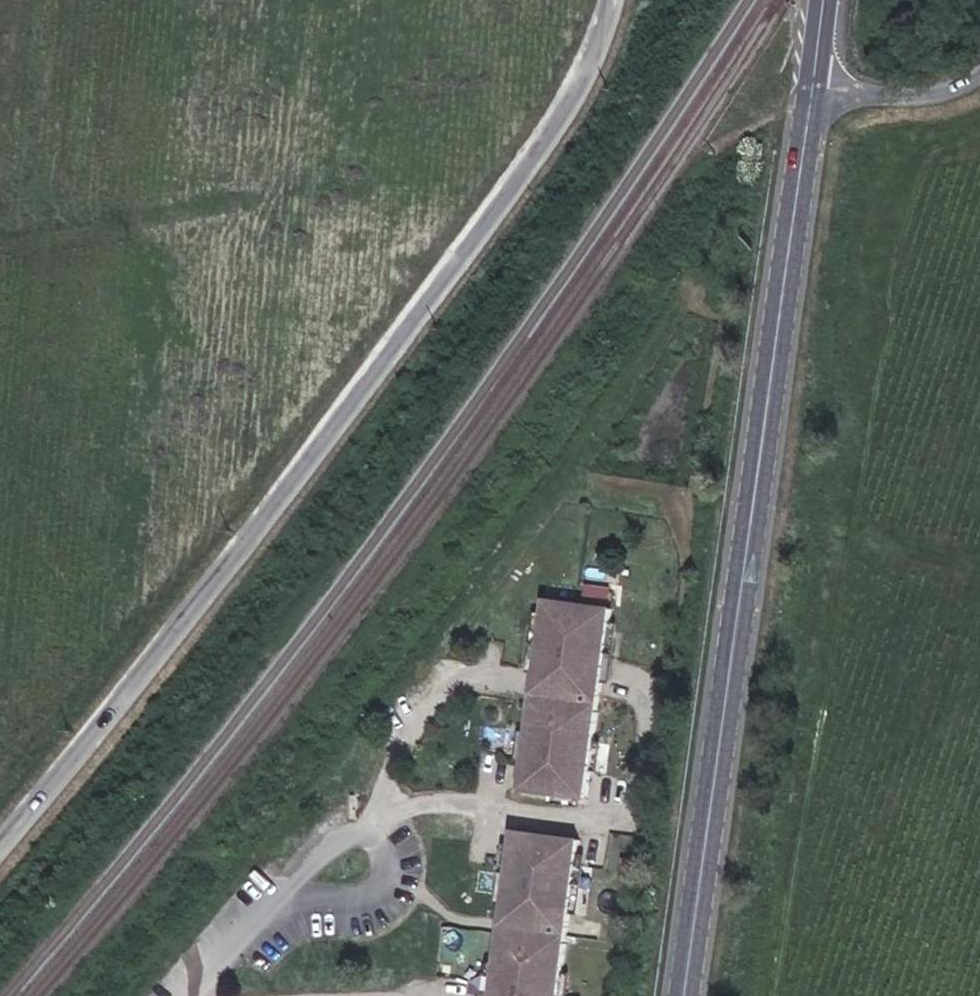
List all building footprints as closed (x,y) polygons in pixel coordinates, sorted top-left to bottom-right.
[(607,602),(538,595),(509,795),(580,795),(607,602)] [(503,830),(481,995),(559,995),(579,838),(503,830)]
